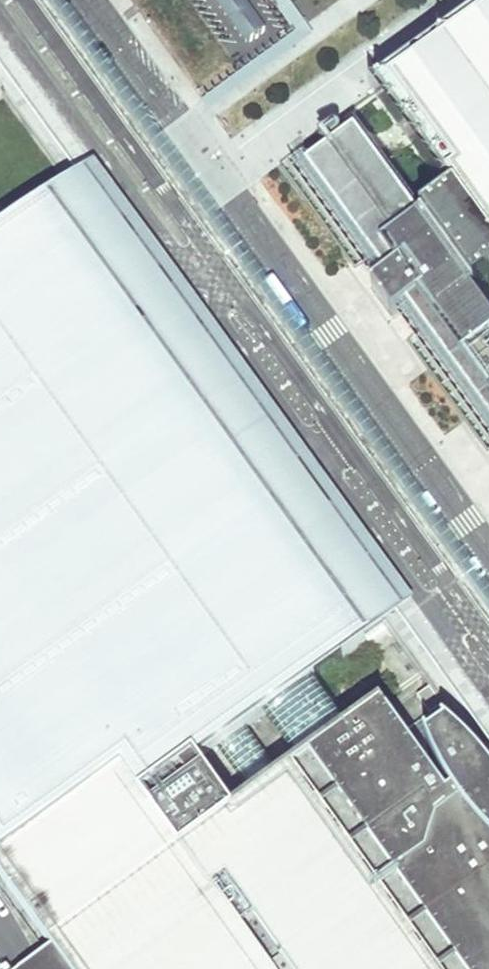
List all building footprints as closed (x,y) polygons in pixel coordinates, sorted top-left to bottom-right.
[(103,235),(83,249),(85,252),(67,265),(171,408),(188,396),(190,398),(211,384),(243,429),(223,444),(225,447),(208,460),(311,603),(329,590),(331,593),(351,579),(384,624),(397,615),(488,743),(488,609),(48,0),(0,0),(0,34),(22,64),(98,169),(70,189),(103,235)] [(295,32),(207,96),(214,105),(308,38),(312,35),(287,0),(272,0),(295,32)] [(374,97),(439,189),(410,209),(351,129),(296,169),(370,278),(396,260),(415,286),(388,305),(488,439),(488,320),(471,295),(488,282),(488,13),(374,97)] [(55,814),(93,787),(121,768),(153,809),(181,789),(203,773),(232,813),(260,793),(282,778),(246,728),(267,714),(302,763),(348,728),(313,680),(366,642),(364,639),(384,624),(351,579),(331,593),(329,590),(311,603),(208,460),(225,447),(223,444),(243,429),(211,384),(190,398),(188,396),(171,408),(67,265),(85,252),(83,249),(103,235),(70,189),(50,204),(48,201),(0,235),(0,853),(55,814)] [(487,766),(443,705),(403,734),(379,704),(348,728),(302,763),(282,778),(260,793),(232,813),(203,773),(153,809),(121,768),(93,787),(55,814),(0,853),(0,901),(12,918),(40,957),(23,968),(488,968),(488,765),(487,766)]
